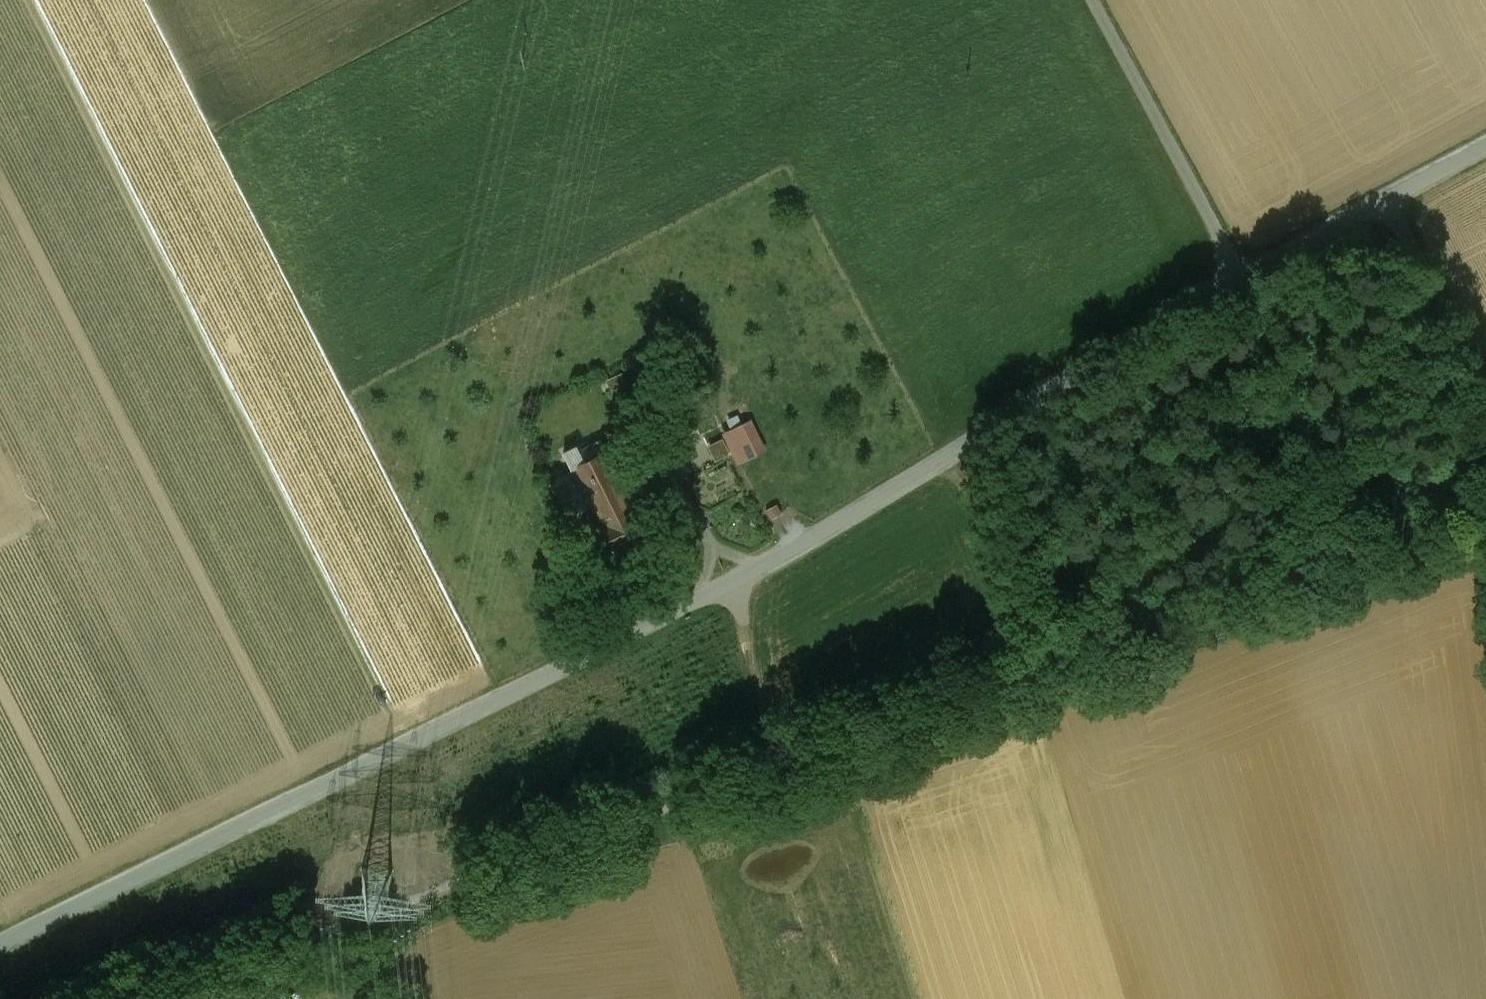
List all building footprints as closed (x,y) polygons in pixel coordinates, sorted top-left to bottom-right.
[(752,420),(724,434),(739,465),(768,451),(752,420)] [(608,452),(576,469),(589,495),(603,523),(603,524),(617,553),(652,536),(636,506),(635,506),(608,452)] [(576,469),(555,479),(581,534),(603,524),(603,523),(589,495),(576,469)] [(766,510),(771,519),(783,513),(778,504),(766,510)]
